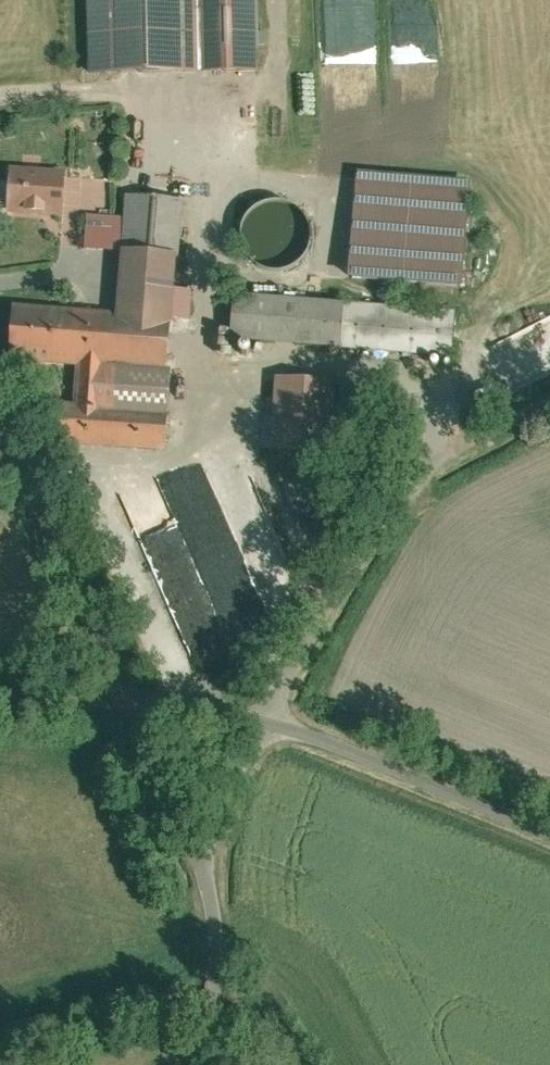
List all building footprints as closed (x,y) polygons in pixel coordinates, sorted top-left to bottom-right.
[(105,77),(105,85),(249,83),(248,0),(104,0),(105,77)] [(65,173),(11,171),(9,215),(64,217),(65,173)] [(459,284),(466,181),(351,173),(344,277),(459,284)] [(119,255),(112,315),(12,309),(9,364),(50,366),(74,368),(72,406),(55,405),(41,404),(38,445),(62,446),(164,452),(166,411),(104,408),(106,369),(165,373),(166,358),(182,202),(125,196),(123,218),(119,255)] [(298,229),(290,219),(278,213),(265,212),(252,216),(242,224),(236,236),(234,249),(238,261),(247,272),(257,278),(272,280),(285,276),(295,267),(301,255),(302,242),(298,229)] [(119,255),(123,218),(88,217),(84,252),(119,255)] [(225,306),(222,349),(445,363),(448,317),(336,310),(336,313),(225,306)] [(326,389),(268,388),(266,453),(325,455),(325,438),(326,389)]
